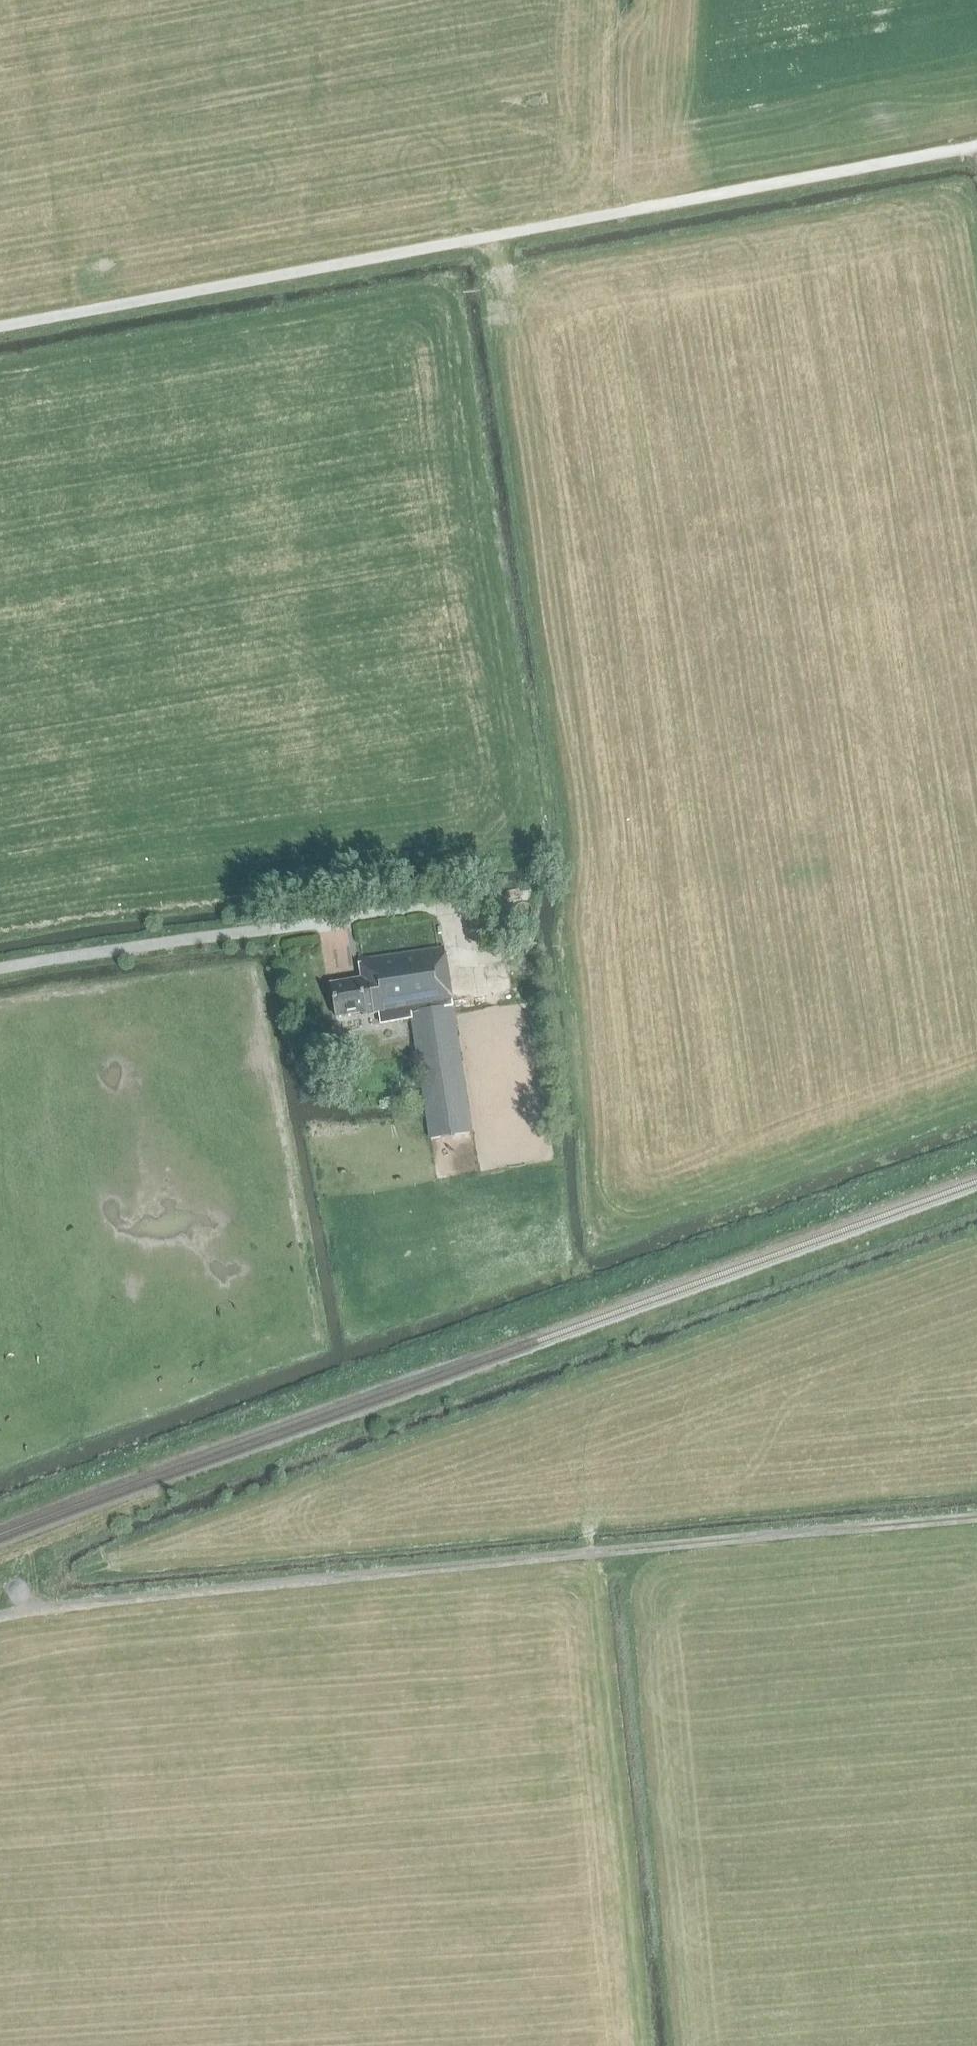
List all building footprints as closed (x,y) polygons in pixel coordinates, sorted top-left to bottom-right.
[(453,1007),(444,948),(359,961),(362,981),(331,985),(336,1018),(361,1014),(362,1016),(379,1014),(380,1025),(412,1020),(430,1140),(470,1134),(451,1008),(453,1007)]
